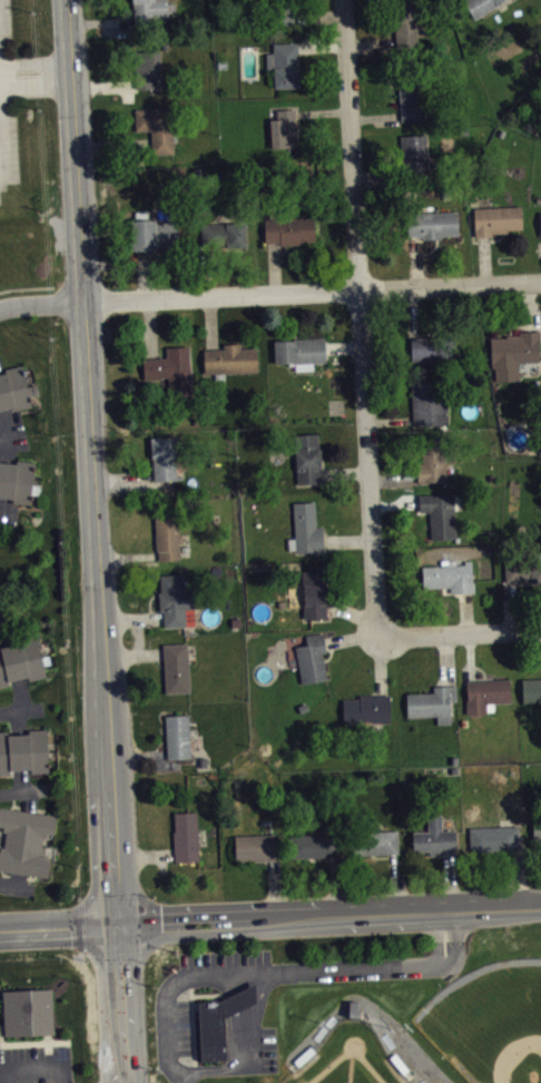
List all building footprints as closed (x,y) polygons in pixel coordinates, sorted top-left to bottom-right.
[(132,2),(134,2),(134,19),(135,33),(158,32),(157,18),(167,18),(167,12),(174,12),(174,2),(167,3),(167,0),(132,0),(132,2)] [(272,26),(295,24),(294,16),(293,0),(270,0),(272,26)] [(505,0),(461,0),(474,20),(505,0)] [(394,3),(396,45),(396,52),(417,51),(415,2),(394,3)] [(273,43),(273,52),(266,52),(266,69),(274,69),(274,88),(298,87),(298,48),(297,42),(273,43)] [(136,88),(136,82),(135,51),(159,50),(160,78),(154,78),(154,88),(136,88)] [(401,120),(424,119),(421,76),(397,77),(400,116),(401,120)] [(136,130),(135,109),(170,107),(174,152),(153,155),(153,144),(151,129),(136,130)] [(276,109),(277,119),(269,119),(270,147),(297,146),(295,111),(295,109),(276,109)] [(401,135),(403,170),(403,176),(430,175),(426,134),(401,135)] [(474,206),(475,235),(483,235),(492,235),(492,232),(508,230),(508,228),(522,227),(521,204),(474,206)] [(406,235),(406,211),(456,209),(458,233),(440,234),(441,236),(422,237),(422,234),(415,235),(406,235)] [(264,219),(265,242),(273,242),(279,242),(279,244),(301,244),(301,240),(315,240),(314,217),(264,219)] [(132,250),(131,220),(155,220),(155,223),(178,221),(178,245),(157,246),(157,249),(142,249),(132,250)] [(201,224),(201,248),(207,247),(245,247),(245,223),(201,224)] [(490,336),(505,335),(505,333),(520,333),(520,329),(529,328),(538,328),(539,360),(518,361),(518,380),(495,380),(495,365),(491,365),(490,336)] [(411,335),(414,335),(454,333),(455,355),(439,356),(439,358),(412,360),(411,335)] [(274,337),(324,335),(325,346),(325,360),(275,362),(274,337)] [(204,347),(212,346),(223,346),(223,342),(240,341),(240,346),(256,345),(257,370),(204,371),(204,347)] [(142,357),(150,356),(167,356),(166,345),(188,344),(191,396),(169,397),(168,376),(144,377),(142,357)] [(2,407),(13,405),(14,408),(19,407),(32,405),(30,394),(38,393),(36,382),(27,384),(22,363),(8,366),(3,367),(4,371),(0,372),(0,408),(2,407)] [(411,380),(435,378),(435,393),(446,392),(447,421),(413,422),(413,419),(411,380)] [(294,432),(319,431),(322,473),(322,481),(296,482),(294,432)] [(154,480),(154,475),(154,459),(151,459),(150,435),(175,434),(177,479),(154,480)] [(421,436),(444,435),(445,479),(416,480),(416,475),(416,462),(422,462),(421,436)] [(2,495),(13,496),(12,499),(12,501),(29,503),(35,460),(16,457),(16,460),(14,462),(3,461),(0,460),(0,495),(2,495)] [(419,493),(453,491),(455,536),(431,538),(430,510),(419,510),(419,501),(419,493)] [(293,501),(316,500),(317,524),(323,524),(323,540),(324,548),(295,549),(293,501)] [(155,515),(157,549),(159,549),(159,553),(160,559),(180,558),(177,513),(155,515)] [(503,558),(540,556),(540,580),(531,581),(531,579),(511,580),(504,580),(503,558)] [(422,564),(464,562),(464,559),(471,558),(472,591),(464,591),(441,592),(441,585),(423,585),(422,564)] [(302,569),(325,568),(326,608),(327,616),(304,617),(302,569)] [(160,573),(160,589),(158,590),(159,609),(164,609),(164,616),(164,624),(186,623),(185,607),(195,606),(194,588),(184,588),(183,572),(160,573)] [(295,644),(307,643),(306,634),(323,631),(325,641),(326,650),(322,651),(326,678),(301,682),(295,644)] [(9,683),(9,681),(8,679),(18,677),(28,675),(29,677),(29,679),(46,675),(37,633),(19,638),(19,639),(19,641),(11,643),(0,645),(0,686),(9,683)] [(164,642),(164,650),(166,691),(189,690),(187,641),(164,642)] [(521,677),(540,676),(540,700),(522,700),(521,677)] [(465,679),(470,679),(509,678),(510,700),(486,701),(486,712),(466,712),(465,679)] [(405,691),(433,691),(433,685),(447,683),(455,683),(455,699),(450,700),(450,722),(436,722),(436,713),(405,715),(405,691)] [(358,693),(382,692),(390,692),(390,721),(358,722),(343,722),(343,697),(358,697),(358,693)] [(165,713),(167,751),(167,757),(189,755),(187,712),(165,713)] [(11,772),(0,773),(0,730),(9,729),(9,731),(9,734),(18,732),(28,732),(28,730),(28,728),(47,727),(49,771),(31,771),(30,770),(30,768),(20,769),(11,769),(11,771),(11,772)] [(1,869),(0,869),(0,846),(2,847),(4,831),(2,830),(2,826),(0,826),(0,806),(11,808),(27,810),(42,811),(56,814),(53,833),(48,831),(47,838),(42,837),(40,850),(43,850),(42,856),(49,857),(47,876),(35,874),(18,872),(1,869)] [(174,811),(196,810),(199,859),(174,860),(174,853),(173,830),(175,830),(174,811)] [(411,829),(427,829),(426,813),(440,811),(441,828),(454,828),(455,847),(456,851),(449,853),(429,854),(429,848),(412,849),(411,829)] [(531,816),(540,815),(540,838),(532,838),(531,816)] [(469,826),(518,824),(519,848),(513,848),(469,849),(469,826)] [(351,829),(396,828),(397,850),(391,850),(352,853),(351,829)] [(288,833),(338,830),(338,855),(334,855),(289,857),(288,833)] [(234,834),(274,833),(275,857),(270,858),(235,859),(234,834)] [(375,861),(402,860),(401,836),(374,837),(375,861)] [(196,1000),(219,1000),(254,982),(254,1000),(223,1017),(225,1059),(198,1060),(196,1000)] [(1,990),(51,988),(52,1033),(3,1035),(1,990)] [(348,998),(360,1000),(358,1014),(347,1014),(348,998)]
